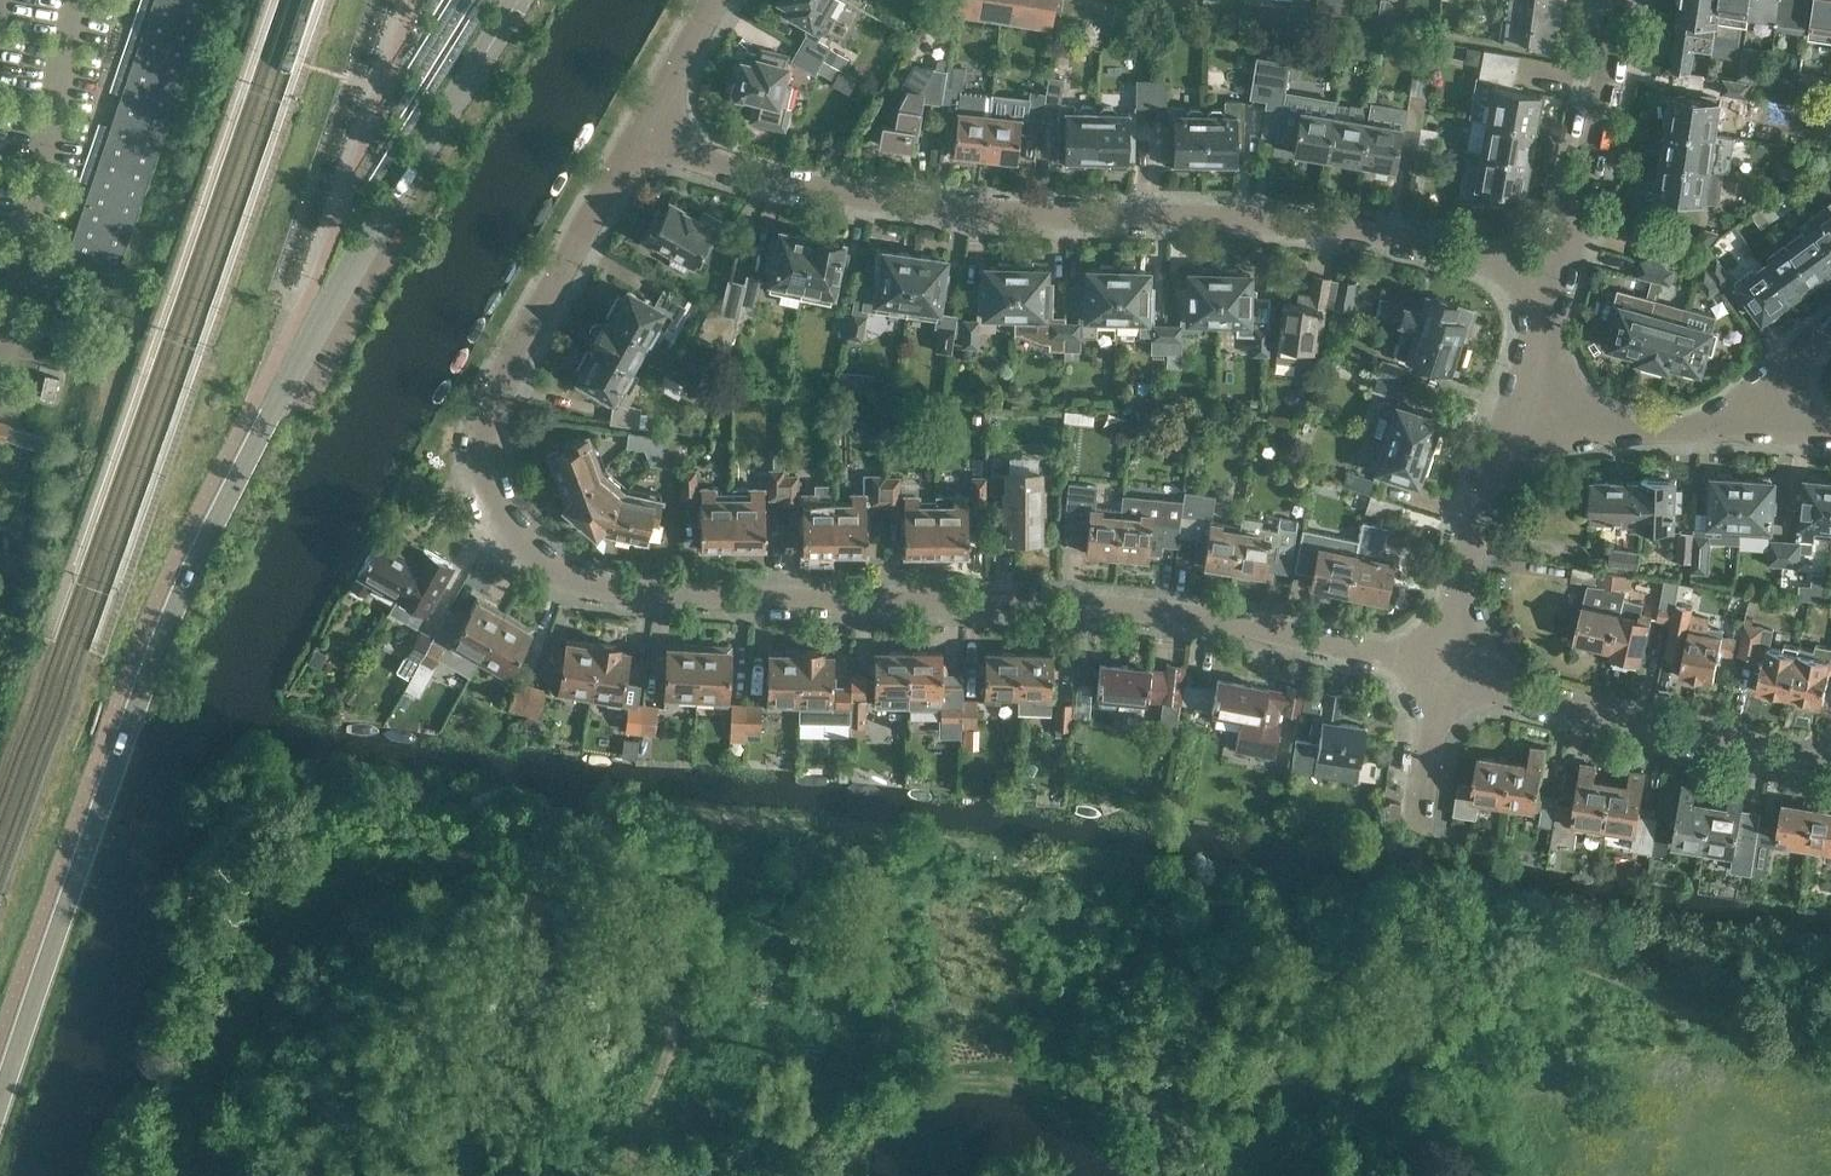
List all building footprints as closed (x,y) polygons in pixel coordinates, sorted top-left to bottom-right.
[(66,259),(117,276),(211,0),(154,0),(120,100),(117,100),(115,101),(113,103),(112,106),(112,108),(114,111),(116,112),(66,259)] [(790,7),(787,12),(808,24),(804,31),(806,34),(799,47),(821,60),(828,47),(829,46),(817,39),(821,34),(825,33),(828,29),(835,17),(830,14),(838,0),(778,0),(790,7)] [(954,12),(1050,26),(1051,23),(1131,35),(1135,6),(1097,0),(956,0),(954,12)] [(1200,13),(1213,15),(1215,0),(1202,0),(1200,13)] [(1252,0),(1244,0),(1242,16),(1277,22),(1280,5),(1252,0)] [(1314,10),(1340,13),(1342,0),(1316,0),(1314,10)] [(1376,20),(1389,22),(1391,7),(1402,8),(1403,0),(1379,0),(1376,20)] [(1498,38),(1524,43),(1531,0),(1503,0),(1498,38)] [(1524,43),(1553,47),(1559,0),(1531,0),(1524,43)] [(1672,69),(1689,72),(1693,48),(1712,51),(1712,47),(1720,0),(1683,0),(1672,69)] [(1738,50),(1740,24),(1747,25),(1748,15),(1750,0),(1720,0),(1712,47),(1738,50)] [(1748,15),(1777,19),(1780,0),(1750,0),(1748,15)] [(1777,19),(1794,22),(1806,24),(1810,0),(1780,0),(1777,19)] [(1830,40),(1830,0),(1815,0),(1809,36),(1830,40)] [(1310,7),(1290,4),(1288,17),(1308,20),(1310,7)] [(949,10),(932,7),(931,16),(947,19),(949,10)] [(821,60),(799,47),(792,59),(814,72),(815,70),(821,60)] [(849,58),(828,47),(821,60),(836,68),(842,71),(849,58)] [(1739,79),(1751,81),(1752,81),(1757,49),(1744,47),(1739,79)] [(1484,48),(1482,63),(1512,68),(1514,53),(1484,48)] [(1256,55),(1249,95),(1267,98),(1266,106),(1281,109),(1288,61),(1256,55)] [(906,90),(898,103),(895,124),(882,123),(879,144),(911,149),(914,137),(916,137),(922,100),(942,103),(948,65),(947,65),(948,59),(940,58),(936,61),(935,66),(935,68),(913,64),(900,86),(906,90)] [(741,98),(745,95),(756,98),(750,121),(786,129),(791,107),(785,105),(790,85),(781,83),(786,66),(756,59),(754,65),(740,62),(735,81),(731,83),(729,90),(733,96),(741,98)] [(836,68),(821,60),(815,70),(830,79),(836,68)] [(1280,109),(1281,109),(1282,108),(1296,111),(1302,77),(1299,76),(1301,65),(1289,63),(1289,61),(1288,61),(1281,109),(1280,109)] [(1512,68),(1482,63),(1479,77),(1494,80),(1486,118),(1534,128),(1540,93),(1508,87),(1512,68)] [(948,65),(942,103),(943,103),(941,114),(957,115),(953,153),(985,156),(991,94),(961,91),(965,67),(948,65)] [(1046,92),(1045,102),(1059,104),(1058,145),(1064,145),(1063,164),(1084,165),(1084,159),(1096,159),(1097,111),(1095,111),(1095,109),(1091,104),(1082,104),(1079,108),(1075,104),(1059,103),(1065,69),(1050,66),(1046,92)] [(1796,81),(1769,75),(1767,86),(1794,91),(1796,81)] [(1751,81),(1739,79),(1722,77),(1720,94),(1749,98),(1751,81)] [(1151,79),(1137,78),(1136,106),(1151,106),(1151,79)] [(1151,79),(1151,106),(1166,107),(1166,129),(1164,129),(1164,148),(1172,148),(1172,167),(1192,167),(1192,162),(1203,162),(1204,113),(1202,113),(1202,112),(1198,108),(1189,108),(1186,110),(1183,106),(1167,106),(1167,79),(1151,79)] [(991,94),(985,156),(1018,160),(1023,117),(1026,118),(1026,117),(1042,119),(1045,102),(1046,92),(1030,90),(1029,98),(991,94)] [(1333,114),(1326,156),(1359,162),(1366,120),(1368,108),(1344,104),(1347,91),(1337,90),(1333,114)] [(1410,93),(1404,127),(1420,129),(1420,126),(1425,96),(1410,93)] [(1669,125),(1669,128),(1715,135),(1715,134),(1732,136),(1736,109),(1734,105),(1731,102),(1719,100),(1718,101),(1669,93),(1664,124),(1669,125)] [(1204,113),(1203,162),(1215,162),(1215,168),(1235,168),(1235,149),(1242,149),(1243,100),(1224,100),(1224,112),(1219,108),(1210,108),(1207,112),(1207,113),(1204,113)] [(1097,111),(1096,159),(1107,159),(1107,165),(1127,166),(1128,146),(1133,146),(1134,112),(1119,112),(1112,105),(1103,105),(1097,111)] [(1281,109),(1266,106),(1266,107),(1261,135),(1276,137),(1280,109),(1281,109)] [(1300,108),(1295,136),(1293,150),(1326,156),(1333,114),(1300,108)] [(1472,115),(1465,149),(1480,152),(1527,161),(1534,128),(1486,118),(1472,115)] [(1366,120),(1359,162),(1394,168),(1401,126),(1366,120)] [(1819,131),(1830,148),(1830,123),(1819,131)] [(1420,129),(1418,139),(1434,143),(1436,129),(1420,126),(1420,129)] [(1664,162),(1710,168),(1724,171),(1727,155),(1712,152),(1715,135),(1669,128),(1664,162)] [(1418,139),(1415,157),(1413,172),(1428,174),(1434,143),(1418,139)] [(1527,161),(1480,152),(1471,201),(1490,205),(1493,190),(1521,196),(1527,161)] [(1659,162),(1654,193),(1659,194),(1659,195),(1705,202),(1710,168),(1664,162),(1659,162)] [(1770,201),(1760,208),(1770,221),(1780,214),(1770,201)] [(1807,218),(1808,220),(1830,251),(1830,201),(1807,218)] [(658,209),(643,235),(675,252),(669,261),(685,270),(690,260),(695,263),(695,262),(700,265),(711,246),(706,243),(714,227),(670,202),(664,213),(658,209)] [(1770,221),(1760,208),(1752,214),(1762,227),(1770,221)] [(1788,245),(1816,283),(1830,272),(1830,251),(1808,220),(1801,225),(1801,229),(1804,233),(1788,245)] [(1720,232),(1703,227),(1690,244),(1706,248),(1720,232)] [(770,282),(768,290),(799,296),(811,234),(810,235),(780,229),(778,243),(770,241),(766,260),(773,262),(769,282),(770,282)] [(811,234),(799,296),(830,303),(836,275),(842,276),(846,256),(840,255),(843,241),(811,234)] [(1646,245),(1642,261),(1669,269),(1670,266),(1674,253),(1646,245)] [(1774,262),(1767,268),(1791,301),(1816,283),(1788,245),(1771,258),(1774,262)] [(850,314),(845,336),(846,337),(846,339),(863,342),(864,331),(867,317),(875,319),(876,310),(890,312),(891,303),(906,305),(913,255),(882,251),(880,265),(877,265),(874,288),(877,289),(875,303),(854,299),(851,314),(850,314)] [(913,255),(906,305),(922,308),(921,316),(935,318),(934,327),(939,327),(936,351),(951,353),(956,315),(938,312),(940,297),(943,296),(946,274),(943,274),(945,259),(913,255)] [(1718,257),(1706,266),(1722,287),(1733,278),(1718,257)] [(977,319),(963,319),(963,347),(979,347),(979,329),(995,330),(996,319),(1013,320),(1015,262),(998,261),(998,266),(984,266),(984,282),(978,282),(977,319)] [(1669,269),(1642,261),(1639,274),(1673,283),(1676,268),(1670,266),(1669,269)] [(1015,262),(1013,320),(1013,334),(1018,334),(1024,335),(1030,337),(1034,339),(1038,341),(1040,342),(1044,343),(1049,343),(1049,349),(1063,349),(1063,322),(1050,321),(1051,284),(1046,283),(1046,267),(1033,267),(1033,262),(1015,262)] [(1063,322),(1063,349),(1064,349),(1063,359),(1078,360),(1078,350),(1080,350),(1080,336),(1097,336),(1097,322),(1115,322),(1116,264),(1100,264),(1100,269),(1086,268),(1086,284),(1079,284),(1078,322),(1063,322)] [(1116,264),(1115,322),(1115,332),(1139,332),(1139,335),(1151,335),(1151,352),(1165,352),(1166,324),(1152,324),(1153,286),(1148,286),(1148,270),(1134,270),(1134,265),(1116,264)] [(1722,287),(1706,266),(1693,276),(1709,296),(1722,287)] [(1166,324),(1165,352),(1167,352),(1167,367),(1181,367),(1182,352),(1182,333),(1199,333),(1199,325),(1217,326),(1219,267),(1201,267),(1201,272),(1188,272),(1188,287),(1182,287),(1181,324),(1166,324)] [(1219,267),(1217,326),(1239,326),(1239,321),(1254,322),(1255,289),(1249,289),(1250,273),(1236,273),(1236,267),(1219,267)] [(1791,301),(1767,268),(1759,273),(1756,269),(1737,283),(1765,320),(1791,301)] [(1297,303),(1283,301),(1275,360),(1309,365),(1311,349),(1320,351),(1326,306),(1331,307),(1333,299),(1337,280),(1330,278),(1330,277),(1313,273),(1309,295),(1298,293),(1297,303)] [(744,283),(736,316),(734,322),(736,323),(750,314),(760,278),(747,275),(745,283),(744,283)] [(729,279),(721,312),(736,316),(744,283),(729,279)] [(1333,299),(1331,307),(1335,308),(1336,306),(1351,309),(1356,282),(1339,279),(1338,280),(1337,280),(1333,299)] [(617,293),(605,316),(650,342),(659,327),(663,329),(664,327),(671,331),(681,312),(670,306),(667,312),(627,289),(623,297),(617,293)] [(1375,313),(1404,322),(1464,340),(1470,321),(1463,319),(1467,308),(1456,304),(1457,303),(1426,293),(1420,311),(1380,298),(1375,313)] [(1615,303),(1609,325),(1616,326),(1610,345),(1641,354),(1656,299),(1640,294),(1636,309),(1615,303)] [(1641,354),(1639,359),(1669,367),(1671,362),(1686,307),(1656,299),(1641,354)] [(699,330),(728,347),(734,322),(736,316),(721,312),(712,307),(699,330)] [(1717,316),(1686,307),(1671,362),(1702,370),(1707,352),(1712,353),(1718,332),(1713,331),(1717,316)] [(845,336),(850,314),(841,312),(836,335),(845,336)] [(1404,322),(1375,313),(1374,315),(1392,320),(1392,324),(1409,329),(1404,342),(1400,340),(1395,355),(1447,371),(1450,364),(1458,367),(1466,341),(1464,340),(1404,322)] [(593,338),(588,345),(632,371),(633,369),(650,342),(605,316),(601,322),(594,321),(588,325),(588,332),(593,338)] [(1254,326),(1253,354),(1268,354),(1268,327),(1254,326)] [(632,371),(588,345),(576,366),(581,370),(576,378),(582,381),(579,388),(602,401),(606,395),(615,400),(613,408),(611,422),(639,426),(640,425),(647,426),(648,412),(641,411),(641,406),(629,402),(635,391),(631,389),(639,373),(635,371),(633,369),(632,371)] [(1382,360),(1377,374),(1404,383),(1409,368),(1382,360)] [(657,385),(678,397),(685,385),(664,373),(657,385)] [(46,374),(41,396),(55,399),(60,377),(46,374)] [(1404,383),(1377,374),(1373,386),(1400,395),(1404,383)] [(1373,434),(1385,438),(1431,453),(1438,433),(1433,431),(1438,418),(1385,401),(1379,403),(1376,410),(1379,415),(1373,434)] [(5,438),(10,424),(0,420),(0,437),(5,438)] [(661,436),(627,431),(624,447),(644,449),(646,446),(659,447),(661,436)] [(573,451),(551,458),(563,488),(557,495),(566,502),(579,487),(583,491),(600,470),(604,466),(598,460),(594,451),(599,445),(596,436),(571,444),(573,451)] [(646,446),(644,449),(649,463),(671,465),(675,454),(668,452),(672,437),(661,436),(659,447),(646,446)] [(1431,453),(1385,438),(1374,469),(1416,483),(1420,470),(1425,472),(1431,453)] [(1017,460),(1007,460),(1007,491),(1003,491),(1003,521),(1007,521),(1007,539),(1041,539),(1041,521),(1045,521),(1045,491),(1041,491),(1041,470),(1032,470),(1032,458),(1017,458),(1017,460)] [(983,462),(972,462),(973,473),(983,473),(983,462)] [(698,468),(682,468),(682,497),(698,498),(698,468)] [(785,468),(770,468),(770,498),(784,498),(784,474),(785,468)] [(579,487),(566,502),(564,505),(596,531),(598,529),(610,514),(609,507),(624,490),(600,470),(583,491),(579,487)] [(1373,479),(1346,470),(1341,484),(1369,493),(1373,479)] [(1642,483),(1641,525),(1641,530),(1674,531),(1674,511),(1681,511),(1682,493),(1675,493),(1676,479),(1671,478),(1666,473),(1653,472),(1649,478),(1642,477),(1642,483)] [(885,473),(872,473),(871,503),(885,503),(885,473)] [(885,503),(885,505),(899,506),(900,514),(902,514),(902,532),(905,532),(905,553),(936,553),(936,500),(935,500),(918,500),(918,495),(901,495),(901,475),(887,475),(887,473),(885,473),(885,503)] [(784,498),(784,503),(798,503),(798,474),(784,474),(784,498)] [(986,476),(972,476),(972,505),(987,505),(986,476)] [(1695,531),(1692,561),(1692,572),(1709,573),(1711,547),(1715,547),(1722,541),(1722,532),(1741,533),(1745,479),(1714,477),(1713,490),(1709,490),(1708,508),(1711,509),(1710,529),(1695,528),(1695,531)] [(1745,479),(1741,533),(1773,535),(1774,513),(1777,513),(1778,495),(1775,495),(1776,481),(1745,479)] [(1784,565),(1800,566),(1801,551),(1812,552),(1813,534),(1830,536),(1830,482),(1807,480),(1805,494),(1803,494),(1801,511),(1803,512),(1800,543),(1786,542),(1784,565)] [(1067,488),(1063,524),(1088,527),(1085,551),(1116,554),(1120,510),(1096,507),(1097,484),(1069,481),(1068,489),(1067,488)] [(1587,512),(1592,516),(1591,519),(1616,520),(1616,525),(1641,525),(1642,483),(1593,481),(1592,498),(1587,502),(1587,512)] [(610,514),(598,529),(607,536),(612,530),(648,538),(652,519),(657,520),(661,497),(659,491),(649,489),(645,494),(635,492),(627,486),(624,490),(609,507),(610,514)] [(732,492),(715,492),(715,487),(702,487),(702,508),(700,508),(700,525),(702,525),(702,546),(734,546),(733,492),(732,492)] [(764,487),(732,487),(732,492),(733,492),(734,546),(765,545),(765,525),(767,525),(767,508),(765,508),(764,487)] [(1185,490),(1184,500),(1180,529),(1197,532),(1194,556),(1204,559),(1203,564),(1234,569),(1240,524),(1212,519),(1216,495),(1185,490)] [(834,550),(834,503),(817,503),(817,493),(803,493),(803,512),(801,512),(801,530),(803,530),(803,550),(834,550)] [(852,503),(834,503),(834,550),(866,550),(866,529),(869,529),(869,512),(866,512),(866,493),(852,493),(852,503)] [(1120,510),(1116,554),(1147,558),(1148,552),(1160,553),(1160,544),(1177,545),(1178,529),(1180,529),(1184,500),(1168,499),(1122,494),(1120,510)] [(935,495),(935,500),(936,500),(936,553),(967,552),(967,532),(970,532),(970,514),(967,514),(967,495),(935,495)] [(1371,495),(1365,510),(1397,520),(1402,504),(1371,495)] [(1240,524),(1234,569),(1264,573),(1265,565),(1288,568),(1295,520),(1279,517),(1277,527),(1276,530),(1260,527),(1261,519),(1241,516),(1240,524)] [(1677,560),(1692,561),(1695,531),(1679,530),(1677,560)] [(365,594),(374,579),(398,593),(424,547),(411,540),(404,552),(377,537),(358,570),(359,571),(350,585),(365,594)] [(1310,584),(1347,592),(1355,554),(1334,550),(1335,544),(1319,540),(1310,584)] [(1769,564),(1784,565),(1786,542),(1771,540),(1769,564)] [(425,546),(424,547),(398,593),(416,603),(408,617),(423,625),(433,608),(429,605),(453,562),(425,546)] [(1609,564),(1630,566),(1639,568),(1641,551),(1611,547),(1609,564)] [(1355,554),(1347,592),(1385,600),(1394,556),(1378,553),(1376,559),(1355,554)] [(1608,571),(1600,570),(1598,584),(1588,584),(1584,604),(1582,604),(1578,621),(1572,620),(1569,636),(1575,637),(1574,640),(1606,648),(1605,653),(1611,654),(1625,598),(1627,588),(1628,589),(1629,572),(1609,569),(1608,571)] [(1670,622),(1672,614),(1677,591),(1662,589),(1657,620),(1670,622)] [(1625,598),(1611,654),(1615,655),(1613,660),(1630,664),(1631,659),(1642,661),(1652,616),(1641,613),(1644,603),(1625,598)] [(418,661),(418,662),(431,669),(438,657),(469,675),(480,656),(504,613),(489,604),(486,608),(475,601),(461,625),(444,615),(432,636),(418,661)] [(504,613),(480,656),(496,665),(492,672),(503,678),(530,632),(518,625),(520,622),(504,613)] [(1695,614),(1690,637),(1687,636),(1680,674),(1714,681),(1719,652),(1735,655),(1738,640),(1707,634),(1710,618),(1709,618),(1709,617),(1695,614)] [(1745,621),(1743,636),(1739,655),(1756,658),(1757,657),(1762,658),(1756,691),(1789,697),(1799,647),(1772,642),(1775,628),(1764,627),(1765,625),(1754,623),(1745,621)] [(409,678),(418,662),(418,661),(432,636),(419,628),(396,670),(409,678)] [(573,688),(590,691),(598,641),(581,638),(580,643),(567,641),(558,693),(572,696),(573,688)] [(598,641),(590,691),(609,695),(607,702),(620,704),(629,652),(618,650),(619,644),(598,641)] [(678,693),(696,694),(699,644),(681,643),(681,648),(667,647),(664,700),(678,701),(678,693)] [(699,644),(696,694),(714,695),(713,703),(727,703),(730,651),(716,650),(716,645),(699,644)] [(1789,697),(1824,704),(1830,672),(1830,673),(1830,647),(1826,645),(1824,652),(1799,647),(1789,697)] [(802,648),(783,648),(783,654),(769,653),(767,707),(780,707),(780,699),(799,699),(802,648)] [(802,648),(799,699),(818,700),(818,705),(812,712),(812,718),(815,723),(820,727),(826,727),(831,724),(835,724),(835,736),(850,736),(850,706),(831,706),(832,654),(821,654),(822,649),(802,648)] [(866,726),(866,702),(890,701),(889,695),(908,695),(908,651),(873,651),(873,674),(850,674),(850,733),(864,733),(864,726),(866,726)] [(941,651),(908,651),(908,695),(927,694),(927,701),(941,701),(941,651)] [(1002,694),(1018,695),(1020,652),(987,651),(985,701),(1001,701),(1002,694)] [(1020,652),(1018,695),(1017,712),(1050,714),(1050,703),(1052,703),(1054,653),(1020,652)] [(1100,663),(1097,694),(1098,706),(1115,707),(1119,696),(1162,701),(1180,702),(1184,664),(1166,662),(1166,669),(1150,668),(1150,667),(1100,663)] [(1210,710),(1241,715),(1235,749),(1275,757),(1284,712),(1299,715),(1304,687),(1286,684),(1285,690),(1266,688),(1266,687),(1216,678),(1210,710)] [(508,708),(524,713),(533,685),(517,680),(508,708)] [(533,685),(524,713),(538,717),(546,689),(533,685)] [(1314,717),(1311,735),(1318,735),(1316,755),(1338,758),(1337,765),(1359,768),(1365,725),(1338,721),(1342,694),(1325,692),(1321,718),(1314,717)] [(963,698),(948,698),(948,727),(963,727),(963,698)] [(977,727),(977,698),(963,698),(963,727),(977,727)] [(1162,701),(1160,726),(1178,727),(1180,702),(1162,701)] [(625,731),(639,732),(643,703),(628,702),(625,731)] [(748,703),(732,702),(730,744),(745,744),(745,732),(746,733),(748,703)] [(1056,702),(1054,729),(1071,729),(1073,703),(1056,702)] [(643,703),(639,732),(653,734),(656,705),(643,703)] [(748,703),(746,733),(760,733),(762,704),(748,703)] [(1513,761),(1507,803),(1543,808),(1541,823),(1554,825),(1558,802),(1559,796),(1540,793),(1547,748),(1533,746),(1530,763),(1513,761)] [(1513,761),(1479,756),(1475,783),(1460,780),(1455,813),(1478,817),(1481,799),(1507,803),(1513,761)] [(1555,825),(1553,842),(1571,845),(1574,822),(1606,826),(1612,784),(1595,782),(1598,766),(1583,764),(1577,804),(1558,802),(1554,825),(1555,825)] [(1612,784),(1606,826),(1637,831),(1646,773),(1632,771),(1629,787),(1612,784)] [(1673,843),(1705,848),(1712,805),(1694,802),(1697,787),(1682,784),(1673,843)] [(1148,791),(1147,801),(1162,804),(1165,787),(1156,786),(1148,791)] [(1756,844),(1753,843),(1758,811),(1743,809),(1745,794),(1731,792),(1728,807),(1712,805),(1705,848),(1741,854),(1739,870),(1752,872),(1756,844)] [(1401,801),(1389,800),(1387,818),(1399,819),(1401,801)] [(1756,844),(1752,872),(1766,874),(1771,844),(1788,846),(1789,841),(1808,844),(1813,807),(1781,802),(1777,832),(1758,829),(1757,841),(1757,842),(1757,844),(1756,844)] [(1808,844),(1825,846),(1824,853),(1825,853),(1826,860),(1830,861),(1830,809),(1813,807),(1808,844)] [(1657,828),(1653,852),(1655,852),(1653,861),(1665,863),(1666,854),(1667,854),(1671,830),(1657,828)]
